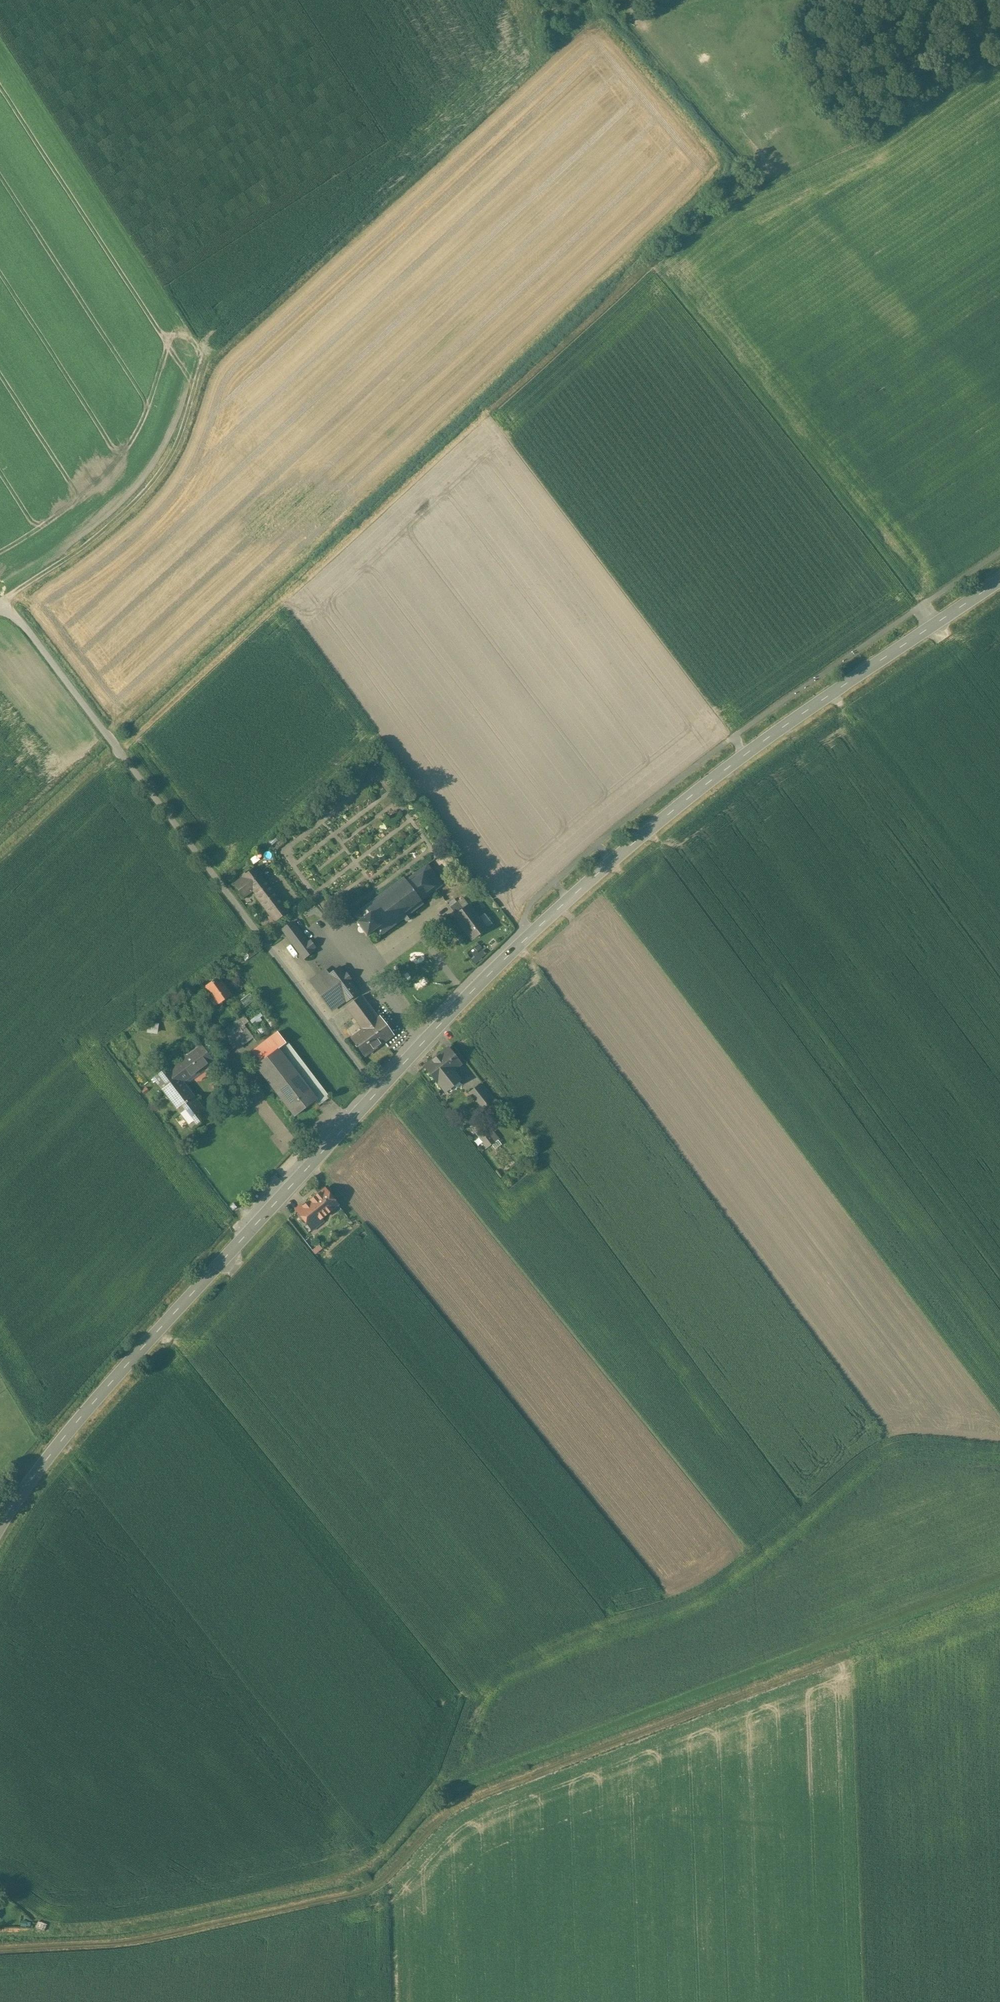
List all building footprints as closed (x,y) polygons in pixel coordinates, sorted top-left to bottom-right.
[(404,877),(359,910),(364,916),(356,922),(367,936),(374,930),(379,937),(404,918),(406,921),(412,917),(410,914),(423,904),(421,901),(443,885),(427,864),(406,880),(404,877)] [(287,911),(254,867),(243,876),(243,877),(234,884),(244,897),(253,890),(256,894),(254,895),(274,921),(287,911)] [(457,902),(450,907),(455,915),(462,909),(457,902)] [(310,924),(324,917),(317,905),(304,912),(310,924)] [(486,929),(468,905),(462,909),(455,915),(472,939),(486,929)] [(314,950),(292,922),(283,929),(304,957),(314,950)] [(242,952),(247,960),(261,950),(256,943),(242,952)] [(340,967),(329,975),(325,970),(310,981),(332,1010),(345,1000),(346,1001),(358,992),(349,979),(350,978),(349,978),(348,978),(346,975),(347,974),(346,974),(345,974),(340,967)] [(230,994),(219,977),(206,987),(217,1003),(230,994)] [(252,993),(242,999),(245,1004),(255,998),(252,993)] [(361,996),(347,1006),(358,1021),(363,1029),(378,1018),(361,996)] [(243,1015),(230,1025),(234,1031),(243,1024),(244,1025),(248,1022),(243,1015)] [(363,1029),(351,1038),(365,1055),(393,1034),(379,1017),(378,1018),(363,1029)] [(358,1021),(346,1030),(351,1038),(363,1029),(358,1021)] [(243,1024),(234,1031),(230,1025),(223,1030),(238,1049),(253,1037),(244,1025),(243,1024)] [(286,1043),(278,1032),(249,1054),(257,1065),(256,1066),(257,1066),(295,1115),(294,1116),(295,1116),(315,1100),(320,1097),(325,1093),(287,1043),(286,1043)] [(202,1046),(172,1068),(170,1066),(171,1065),(170,1065),(153,1078),(154,1078),(192,1128),(192,1129),(209,1116),(208,1116),(182,1082),(184,1080),(185,1080),(188,1077),(212,1059),(212,1060),(213,1060),(202,1045),(201,1045),(202,1046)] [(448,1048),(425,1066),(437,1082),(438,1081),(445,1091),(460,1079),(453,1070),(460,1064),(448,1048)] [(489,1096),(479,1084),(474,1089),(479,1096),(483,1101),(489,1096)] [(320,1097),(315,1100),(319,1105),(329,1098),(325,1093),(320,1097)] [(483,1101),(479,1096),(474,1100),(482,1109),(492,1101),(489,1096),(483,1101)] [(491,1138),(480,1123),(473,1129),(485,1143),(491,1138)] [(325,1188),(318,1194),(308,1202),(320,1218),(337,1204),(325,1188)] [(308,1202),(298,1211),(307,1223),(310,1221),(314,1227),(323,1221),(320,1218),(308,1202)]
